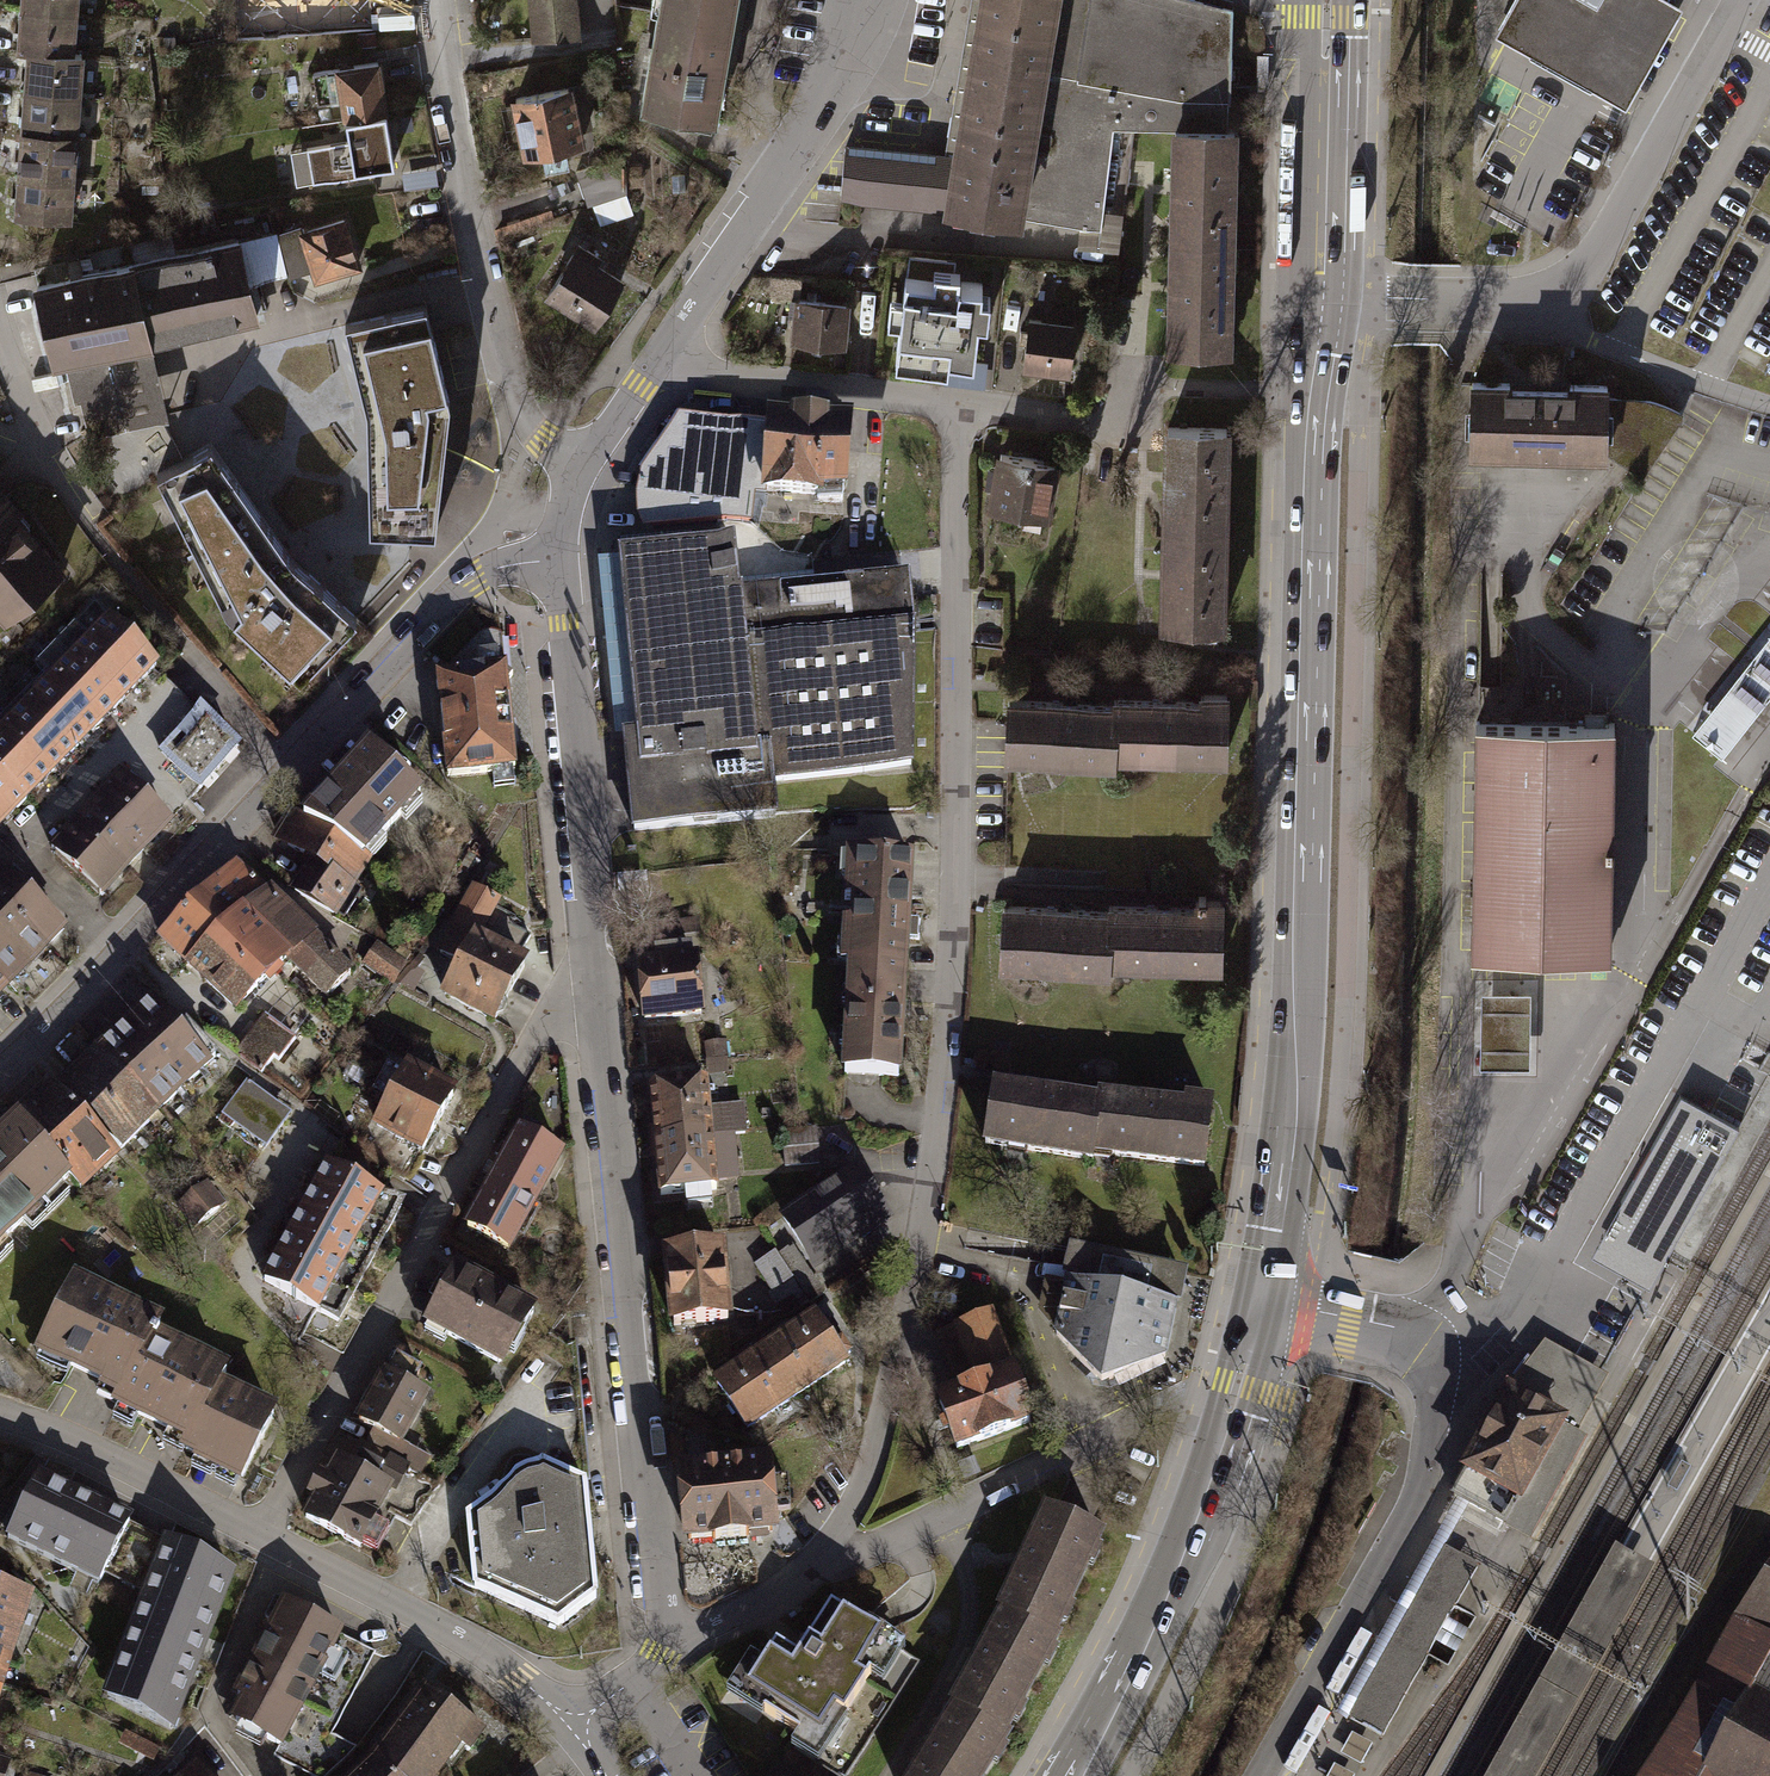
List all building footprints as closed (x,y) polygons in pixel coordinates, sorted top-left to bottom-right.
[(27,11),(83,15),(84,0),(28,0),(27,11)] [(534,38),(572,35),(569,0),(531,0),(534,38)] [(715,119),(735,0),(660,0),(641,106),(715,119)] [(1033,124),(1054,0),(983,0),(966,101),(964,112),(1033,124)] [(1033,124),(1018,213),(1121,229),(1134,127),(1175,127),(1228,128),(1231,7),(1229,7),(1228,8),(1196,0),(1054,0),(1033,124)] [(1495,36),(1627,109),(1683,8),(1669,0),(1515,0),(1495,36)] [(79,61),(83,15),(27,11),(23,56),(32,57),(79,61)] [(1269,54),(1257,54),(1257,89),(1268,89),(1269,54)] [(32,57),(29,95),(87,101),(91,62),(79,61),(32,57)] [(342,99),(346,118),(386,111),(377,62),(313,73),(317,103),(342,99)] [(574,108),(570,88),(516,99),(527,152),(581,141),(578,125),(579,125),(575,107),(574,108)] [(29,95),(25,136),(83,140),(87,101),(29,95)] [(394,162),(386,111),(346,118),(349,140),(290,150),(296,186),(373,173),(372,165),(394,162)] [(1033,124),(964,112),(955,166),(874,158),(845,155),(841,194),(948,206),(1018,217),(1018,213),(1033,124)] [(1172,245),(1231,247),(1233,128),(1228,128),(1175,127),(1172,245)] [(25,136),(21,176),(80,180),(83,140),(25,136)] [(587,204),(593,203),(627,192),(626,184),(625,168),(625,155),(623,155),(576,171),(587,204)] [(436,167),(401,172),(404,190),(438,185),(436,167)] [(638,167),(625,168),(626,184),(639,184),(638,167)] [(77,223),(80,180),(21,176),(18,219),(77,223)] [(627,192),(593,203),(598,220),(603,222),(629,213),(632,208),(627,192)] [(357,264),(343,221),(305,233),(303,227),(275,236),(284,273),(313,265),(316,276),(357,264)] [(77,278),(37,287),(55,361),(63,359),(74,404),(80,402),(88,437),(169,418),(152,347),(266,320),(257,280),(284,273),(275,236),(274,231),(77,278)] [(1231,247),(1172,245),(1169,350),(1228,351),(1231,247)] [(620,281),(574,252),(548,293),(594,322),(620,281)] [(933,280),(905,277),(903,301),(890,299),(888,323),(899,324),(895,363),(948,368),(949,356),(974,358),(978,318),(987,319),(990,294),(981,293),(982,284),(959,281),(960,269),(934,267),(933,280)] [(850,351),(855,307),(797,301),(792,344),(850,351)] [(369,531),(435,533),(450,403),(433,332),(426,304),(346,323),(366,410),(367,428),(369,524),(369,531)] [(1077,376),(1082,326),(1032,321),(1027,371),(1077,376)] [(942,368),(940,383),(985,388),(987,362),(950,358),(948,369),(942,368)] [(1606,384),(1473,381),(1472,451),(1604,454),(1604,447),(1646,472),(1679,422),(1679,416),(1659,406),(1648,402),(1635,399),(1605,397),(1606,384)] [(647,481),(645,494),(646,513),(652,526),(725,519),(750,522),(759,450),(768,451),(770,427),(689,418),(689,421),(647,481)] [(849,424),(771,418),(770,427),(768,451),(765,490),(818,494),(818,501),(842,503),(849,424)] [(1168,523),(1226,524),(1228,428),(1170,426),(1169,476),(1168,523)] [(210,442),(157,474),(225,609),(299,679),(356,618),(295,561),(290,555),(210,442)] [(1056,523),(1065,466),(1004,457),(995,513),(1056,523)] [(8,628),(72,573),(25,520),(31,514),(0,478),(0,619),(8,628)] [(1166,626),(1223,628),(1226,524),(1168,523),(1167,577),(1166,626)] [(621,538),(621,554),(693,548),(692,534),(621,538)] [(736,596),(732,545),(703,547),(693,548),(621,554),(622,558),(628,616),(639,735),(626,737),(632,802),(634,829),(775,818),(771,780),(911,768),(911,628),(907,581),(736,596)] [(628,616),(622,558),(598,560),(603,618),(615,738),(626,737),(639,735),(628,616)] [(77,627),(139,687),(158,668),(96,607),(77,627)] [(58,647),(120,707),(139,687),(77,627),(58,647)] [(444,726),(509,720),(501,636),(491,633),(486,633),(479,637),(449,667),(449,677),(439,678),(443,717),(444,726)] [(1689,737),(1721,762),(1769,700),(1769,634),(1689,737)] [(48,676),(100,727),(120,707),(58,647),(38,666),(48,676)] [(24,701),(77,751),(100,727),(48,676),(24,701)] [(1235,765),(1236,694),(1206,693),(1206,701),(1121,699),(1121,704),(1119,763),(1235,765)] [(0,725),(52,776),(77,751),(24,701),(0,725)] [(1119,770),(1119,763),(1121,704),(1015,702),(1013,767),(1119,770)] [(247,753),(203,712),(163,756),(207,796),(247,753)] [(509,720),(444,726),(445,746),(448,775),(514,769),(509,720)] [(29,800),(52,776),(0,725),(0,772),(29,800)] [(1615,731),(1468,728),(1463,961),(1609,964),(1615,731)] [(422,810),(369,757),(299,826),(368,871),(422,810)] [(0,772),(0,830),(29,800),(0,772)] [(177,828),(123,779),(87,818),(141,867),(177,828)] [(368,871),(299,826),(284,817),(265,846),(303,870),(289,893),(334,922),(368,871)] [(141,867),(87,818),(51,857),(106,906),(141,867)] [(841,966),(853,967),(906,970),(913,859),(847,855),(841,966)] [(236,920),(285,970),(313,941),(266,892),(262,895),(233,866),(153,946),(182,975),(236,920)] [(52,955),(70,937),(0,869),(0,905),(52,955)] [(494,1021),(524,966),(516,961),(530,936),(511,926),(515,918),(496,907),(499,901),(473,886),(451,927),(453,929),(440,953),(461,964),(444,994),(494,1021)] [(1230,969),(1233,899),(1209,898),(1209,907),(1117,904),(1117,910),(1115,965),(1230,969)] [(0,905),(0,941),(34,974),(52,955),(0,905)] [(1115,965),(1117,910),(1012,907),(1010,970),(1114,974),(1115,965)] [(285,970),(236,920),(182,975),(231,1024),(285,970)] [(0,941),(0,977),(16,992),(34,974),(0,941)] [(313,941),(285,970),(322,1010),(353,979),(313,941)] [(379,945),(365,963),(392,984),(406,965),(379,945)] [(701,1024),(695,959),(631,965),(638,1030),(701,1024)] [(899,1077),(906,970),(853,967),(846,1074),(899,1077)] [(0,977),(0,1008),(16,992),(0,977)] [(1531,992),(1482,991),(1481,1066),(1530,1066),(1531,992)] [(149,1004),(100,1052),(160,1111),(215,1057),(180,1022),(174,1028),(149,1004)] [(295,1039),(269,1019),(240,1056),(262,1073),(274,1057),(278,1061),(295,1039)] [(100,1052),(65,1086),(123,1147),(160,1111),(100,1052)] [(454,1102),(403,1074),(367,1137),(419,1166),(454,1102)] [(17,1114),(19,1117),(69,1176),(81,1188),(118,1154),(47,1084),(17,1114)] [(647,1093),(653,1147),(709,1142),(706,1111),(704,1087),(647,1093)] [(1099,1159),(1107,1102),(1002,1087),(993,1151),(1098,1166),(1099,1159)] [(289,1120),(245,1089),(220,1124),(264,1155),(289,1120)] [(1650,1286),(1738,1126),(1712,1111),(1681,1092),(1592,1254),(1650,1286)] [(1212,1174),(1222,1106),(1195,1102),(1194,1109),(1108,1097),(1107,1102),(1099,1159),(1212,1174)] [(742,1107),(706,1111),(709,1142),(734,1139),(746,1137),(742,1107)] [(0,1134),(0,1216),(13,1230),(69,1176),(19,1117),(0,1134)] [(823,1165),(818,1129),(780,1133),(785,1169),(823,1165)] [(565,1163),(518,1137),(492,1183),(539,1210),(565,1163)] [(709,1142),(714,1186),(739,1183),(734,1139),(709,1142)] [(714,1186),(709,1142),(653,1147),(659,1204),(715,1198),(714,1186)] [(389,1198),(329,1165),(316,1189),(375,1222),(389,1198)] [(896,1224),(863,1170),(784,1218),(799,1242),(818,1272),(896,1224)] [(539,1210),(492,1183),(466,1229),(513,1256),(539,1210)] [(224,1211),(202,1188),(171,1218),(192,1241),(224,1211)] [(375,1222),(316,1189),(302,1213),(362,1246),(375,1222)] [(362,1246),(302,1213),(289,1237),(349,1270),(362,1246)] [(13,1230),(0,1216),(0,1243),(13,1230)] [(349,1270),(289,1237),(276,1261),(336,1294),(349,1270)] [(818,1272),(799,1242),(756,1269),(789,1322),(832,1295),(818,1272)] [(1109,1398),(1172,1361),(1190,1277),(1074,1252),(1055,1343),(1109,1398)] [(729,1332),(722,1254),(661,1260),(668,1338),(729,1332)] [(336,1294),(276,1261),(263,1285),(323,1318),(336,1294)] [(531,1321),(451,1275),(414,1338),(493,1385),(531,1321)] [(157,1328),(70,1284),(28,1365),(115,1410),(150,1341),(157,1328)] [(932,1343),(954,1398),(928,1408),(952,1467),(1036,1433),(989,1319),(932,1343)] [(831,1354),(810,1323),(757,1359),(792,1410),(845,1375),(841,1371),(848,1366),(837,1350),(831,1354)] [(1546,1449),(1504,1523),(1503,1526),(1532,1542),(1590,1440),(1577,1432),(1609,1376),(1544,1339),(1505,1391),(1509,1393),(1511,1394),(1529,1371),(1543,1353),(1598,1384),(1571,1433),(1573,1435),(1560,1458),(1546,1449)] [(150,1341),(115,1410),(108,1423),(182,1461),(217,1393),(224,1379),(150,1341)] [(1598,1384),(1543,1353),(1529,1371),(1511,1394),(1509,1393),(1453,1494),(1457,1496),(1463,1500),(1471,1504),(1494,1517),(1504,1523),(1546,1449),(1560,1458),(1573,1435),(1571,1433),(1598,1384)] [(744,1442),(792,1410),(757,1359),(709,1390),(744,1442)] [(417,1379),(388,1363),(351,1429),(368,1438),(361,1451),(404,1475),(417,1483),(427,1465),(400,1450),(425,1404),(408,1394),(417,1379)] [(217,1393),(182,1461),(177,1470),(233,1499),(273,1422),(217,1393)] [(348,1475),(332,1466),(322,1485),(314,1480),(298,1508),(307,1513),(298,1529),(352,1560),(388,1496),(391,1498),(404,1475),(361,1451),(348,1475)] [(767,1480),(764,1453),(668,1463),(678,1549),(752,1539),(759,1539),(772,1537),(769,1506),(787,1504),(783,1477),(767,1480)] [(585,1479),(541,1458),(466,1513),(473,1587),(559,1625),(597,1597),(585,1479)] [(130,1525),(37,1478),(10,1533),(103,1580),(106,1574),(130,1525)] [(1678,1489),(1669,1485),(1662,1497),(1671,1502),(1678,1489)] [(1099,1534),(1050,1512),(1004,1611),(1007,1612),(1052,1633),(1099,1534)] [(130,1525),(106,1574),(148,1596),(168,1545),(130,1525)] [(229,1574),(168,1545),(148,1596),(107,1698),(168,1729),(229,1574)] [(1655,1567),(1615,1545),(1486,1775),(1538,1775),(1655,1567)] [(1478,1566),(1446,1548),(1350,1718),(1382,1736),(1439,1635),(1478,1566)] [(1736,1620),(1682,1716),(1642,1775),(1769,1775),(1769,1570),(1736,1620)] [(5,1675),(28,1599),(0,1591),(0,1673),(5,1675)] [(339,1631),(276,1597),(265,1617),(276,1622),(238,1695),(246,1700),(235,1721),(279,1745),(338,1632),(339,1631)] [(919,1662),(883,1638),(886,1634),(880,1630),(868,1623),(866,1627),(830,1604),(798,1656),(776,1642),(763,1663),(750,1655),(721,1702),(753,1722),(761,1710),(804,1737),(796,1750),(837,1775),(846,1775),(919,1662)] [(959,1707),(1004,1731),(1056,1635),(1052,1633),(1007,1612),(956,1706),(959,1707)] [(338,1632),(279,1745),(273,1755),(313,1775),(327,1775),(356,1747),(332,1734),(375,1651),(338,1632)] [(393,1775),(435,1775),(459,1744),(468,1751),(482,1731),(426,1690),(373,1761),(393,1775)] [(917,1775),(980,1775),(1007,1733),(1004,1731),(959,1707),(917,1775)] [(373,1761),(357,1775),(393,1775),(373,1761)]
